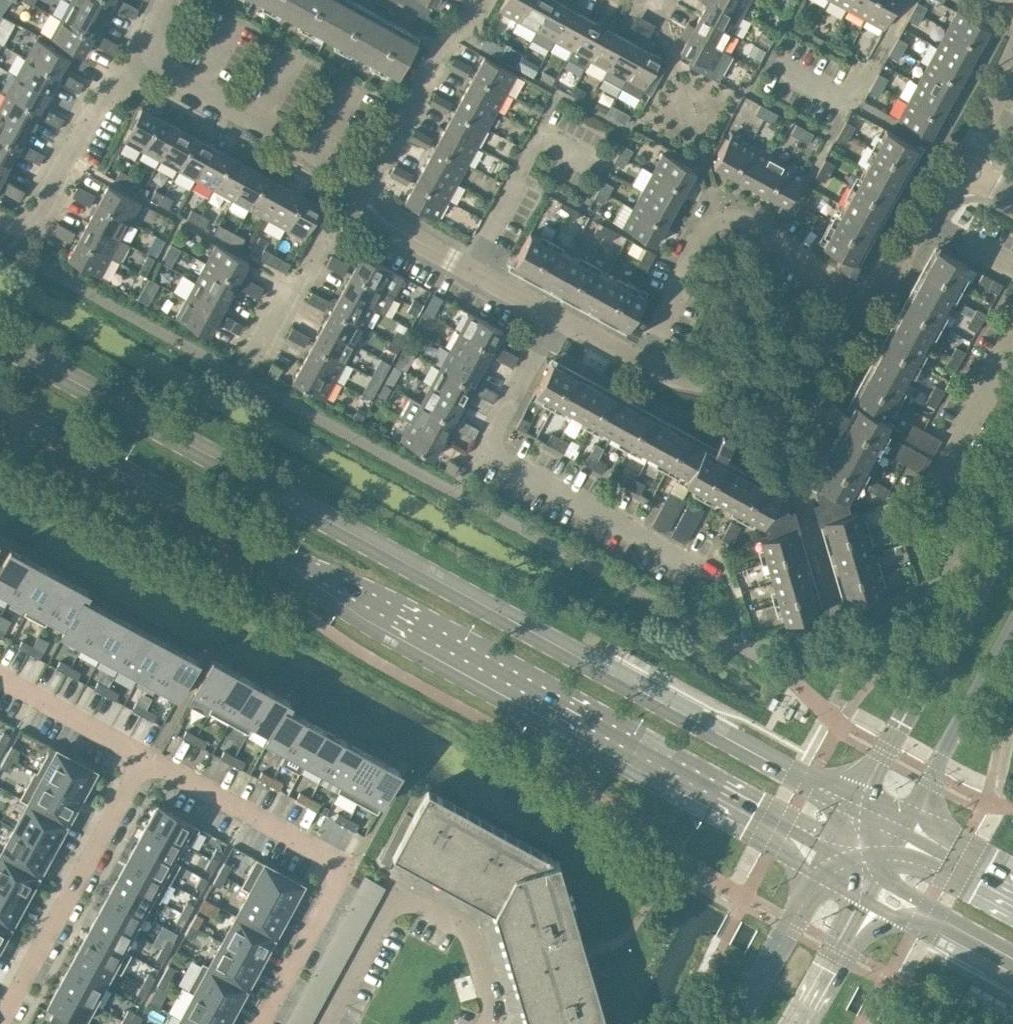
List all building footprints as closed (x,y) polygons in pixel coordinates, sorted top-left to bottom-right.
[(103,18),(113,1),(112,0),(71,0),(71,1),(103,18)] [(124,13),(130,3),(123,0),(120,0),(116,8),(124,13)] [(399,74),(420,35),(355,0),(262,0),(399,74)] [(392,0),(390,4),(401,10),(403,6),(392,0)] [(419,10),(427,14),(432,4),(436,6),(439,0),(401,0),(405,2),(419,10)] [(518,20),(529,0),(504,0),(499,9),(518,20)] [(536,29),(552,0),(529,0),(518,20),(536,29)] [(554,39),(574,1),(572,0),(566,0),(564,4),(557,0),(552,0),(536,29),(554,39)] [(732,32),(742,14),(717,0),(701,0),(707,3),(701,14),(732,32)] [(742,14),(749,0),(717,0),(742,14)] [(847,8),(852,0),(832,0),(847,8)] [(865,18),(875,0),(852,0),(847,8),(865,18)] [(884,28),(899,0),(875,0),(865,18),(884,28)] [(61,19),(93,36),(103,18),(71,1),(61,19)] [(554,39),(572,49),(589,17),(578,11),(581,5),(574,1),(554,39)] [(913,10),(922,15),(927,7),(917,1),(913,10)] [(124,13),(133,18),(138,8),(130,3),(124,13)] [(401,10),(390,4),(388,8),(399,14),(401,10)] [(427,14),(419,10),(417,14),(428,20),(431,16),(427,14)] [(908,19),(917,24),(922,15),(913,10),(908,19)] [(947,29),(979,46),(990,28),(957,10),(947,29)] [(428,20),(417,14),(415,18),(426,24),(428,20)] [(685,29),(722,50),(732,32),(701,14),(695,26),(688,22),(685,29)] [(572,49),(590,59),(610,21),(603,17),(600,23),(589,17),(572,49)] [(426,24),(415,18),(413,22),(424,28),(426,24)] [(51,37),(83,55),(93,36),(61,19),(51,37)] [(590,59),(607,69),(625,37),(614,31),(617,25),(610,21),(590,59)] [(688,64),(718,81),(732,55),(722,50),(685,29),(681,36),(687,39),(681,51),(692,57),(688,64)] [(937,47),(970,64),(979,46),(947,29),(937,47)] [(96,44),(105,49),(110,39),(101,35),(96,44)] [(479,46),(497,56),(503,45),(485,36),(479,46)] [(603,77),(621,87),(646,40),(639,37),(636,43),(625,37),(607,69),(603,77)] [(893,46),(902,51),(907,42),(898,37),(893,46)] [(26,57),(59,75),(69,56),(36,38),(26,57)] [(105,49),(114,53),(119,44),(110,39),(105,49)] [(621,87),(640,97),(661,57),(649,50),(653,44),(646,40),(621,87)] [(888,55),(898,60),(902,51),(893,46),(888,55)] [(927,65),(960,82),(970,64),(937,47),(927,65)] [(474,75),(506,92),(517,74),(484,56),(474,75)] [(16,75),(49,93),(59,75),(26,57),(16,75)] [(449,67),(457,72),(462,62),(454,57),(449,67)] [(457,72),(466,76),(471,67),(462,62),(457,72)] [(917,82),(950,100),(960,82),(927,65),(917,82)] [(61,83),(70,87),(75,78),(66,73),(61,83)] [(874,82),(883,87),(888,78),(878,73),(874,82)] [(7,93),(39,111),(49,93),(16,75),(7,93)] [(464,92),(497,110),(506,92),(474,75),(464,92)] [(70,87),(79,92),(84,83),(75,78),(70,87)] [(869,90),(878,95),(883,87),(874,82),(869,90)] [(908,100),(940,118),(950,100),(917,82),(908,100)] [(454,110),(487,128),(497,110),(464,92),(454,110)] [(29,129),(39,111),(7,93),(0,105),(0,113),(29,129)] [(429,103),(438,107),(443,98),(434,93),(429,103)] [(438,107),(446,112),(452,103),(443,98),(438,107)] [(898,119),(930,137),(940,118),(908,100),(898,119)] [(755,113),(764,118),(769,109),(760,104),(755,113)] [(124,140),(142,150),(160,117),(141,107),(124,140)] [(42,118),(50,123),(56,114),(47,109),(42,118)] [(764,118),(772,123),(777,113),(769,109),(764,118)] [(445,128),(477,146),(487,128),(454,110),(445,128)] [(19,147),(29,129),(0,113),(0,136),(19,147)] [(50,123),(59,128),(64,118),(56,114),(50,123)] [(142,150),(160,160),(178,127),(160,117),(142,150)] [(841,130),(850,135),(855,126),(846,121),(841,130)] [(791,133),(799,138),(805,128),(796,124),(791,133)] [(160,160),(178,169),(196,137),(178,127),(160,160)] [(435,146),(467,164),(477,146),(445,128),(435,146)] [(799,138),(808,142),(813,133),(805,128),(799,138)] [(409,138),(418,143),(423,134),(415,129),(409,138)] [(836,264),(853,273),(859,262),(859,261),(921,148),(886,129),(823,244),(842,254),(836,264)] [(836,138),(846,143),(850,135),(841,130),(836,138)] [(714,165),(732,175),(750,143),(731,133),(714,165)] [(418,143),(427,148),(432,138),(423,134),(418,143)] [(10,165),(19,147),(0,136),(0,159),(10,165)] [(178,169),(196,179),(214,147),(196,137),(178,169)] [(732,175),(750,185),(768,153),(750,143),(732,175)] [(618,153),(628,158),(633,149),(623,144),(618,153)] [(22,154),(31,159),(36,150),(27,145),(22,154)] [(425,164),(458,182),(467,164),(435,146),(425,164)] [(196,179),(214,189),(232,156),(214,147),(196,179)] [(31,159),(39,164),(45,154),(36,150),(31,159)] [(614,162),(623,167),(628,158),(618,153),(614,162)] [(653,172),(685,189),(695,171),(663,153),(653,172)] [(750,185),(768,195),(786,162),(768,153),(750,185)] [(214,189),(232,199),(250,166),(232,156),(214,189)] [(10,165),(0,159),(0,182),(10,165)] [(820,167),(830,173),(834,164),(825,159),(820,167)] [(768,195),(787,205),(805,173),(786,162),(768,195)] [(415,182),(448,200),(458,182),(425,164),(415,182)] [(390,174),(399,179),(404,169),(395,165),(390,174)] [(232,199),(250,208),(267,176),(250,166),(232,199)] [(815,176),(825,181),(830,173),(820,167),(815,176)] [(399,179),(407,184),(412,174),(404,169),(399,179)] [(115,179),(124,184),(129,175),(120,170),(115,179)] [(643,189),(675,207),(685,189),(653,172),(643,189)] [(124,184),(132,189),(137,179),(129,175),(124,184)] [(250,208),(268,218),(285,186),(267,176),(250,208)] [(2,190),(11,195),(16,185),(8,180),(2,190)] [(599,189),(608,194),(613,185),(604,180),(599,189)] [(405,201),(438,218),(448,200),(415,182),(405,201)] [(11,195),(20,199),(25,190),(16,185),(11,195)] [(98,203),(130,221),(140,202),(108,185),(98,203)] [(72,196),(81,200),(86,191),(77,186),(72,196)] [(268,218),(286,228),(303,196),(285,186),(268,218)] [(151,199),(159,204),(165,194),(156,189),(151,199)] [(594,197),(604,203),(608,194),(599,189),(594,197)] [(633,207),(665,225),(675,207),(643,189),(633,207)] [(81,200),(90,205),(95,195),(86,191),(81,200)] [(159,204),(168,208),(173,199),(165,194),(159,204)] [(286,228),(304,238),(322,206),(303,196),(286,228)] [(556,211),(565,216),(570,206),(561,202),(556,211)] [(88,221),(120,239),(130,221),(98,203),(88,221)] [(794,215),(803,220),(808,210),(799,205),(794,215)] [(565,216),(573,221),(579,211),(570,206),(565,216)] [(623,226),(655,244),(665,225),(633,207),(623,226)] [(187,218),(195,223),(200,214),(192,209),(187,218)] [(803,220),(812,224),(817,215),(808,210),(803,220)] [(195,223),(204,228),(209,218),(200,214),(195,223)] [(78,239),(111,257),(111,256),(120,261),(129,244),(120,239),(88,221),(78,239)] [(53,232),(61,236),(67,227),(58,222),(53,232)] [(594,232),(603,237),(608,227),(599,222),(594,232)] [(61,236),(70,241),(75,231),(67,227),(61,236)] [(603,237),(611,241),(617,232),(608,227),(603,237)] [(222,238),(231,243),(236,233),(228,228),(222,238)] [(624,330),(635,336),(645,319),(635,314),(645,295),(530,232),(511,267),(625,330),(624,330)] [(231,243),(240,247),(245,238),(236,233),(231,243)] [(68,258),(100,275),(100,276),(111,257),(78,239),(68,258)] [(206,262),(238,280),(248,261),(216,244),(206,262)] [(814,503),(844,606),(882,595),(858,510),(851,512),(846,496),(888,419),(884,417),(967,265),(932,245),(844,407),(832,401),(826,411),(842,420),(811,477),(819,481),(815,488),(819,501),(814,503)] [(258,258),(267,262),(272,253),(264,248),(258,258)] [(641,257),(650,262),(655,253),(646,248),(641,257)] [(267,262),(276,267),(281,258),(272,253),(267,262)] [(148,254),(138,271),(145,275),(155,258),(148,254)] [(362,254),(352,272),(394,295),(404,277),(394,272),(394,271),(362,254)] [(326,264),(335,269),(340,260),(331,255),(326,264)] [(636,265),(646,270),(650,262),(641,257),(636,265)] [(335,269),(344,274),(349,264),(340,260),(335,269)] [(196,280),(228,298),(238,280),(206,262),(196,280)] [(342,290),(374,308),(384,314),(394,295),(352,272),(342,290)] [(241,288),(250,293),(255,283),(246,278),(241,288)] [(988,288),(997,293),(1002,284),(993,279),(988,288)] [(186,298),(219,316),(228,298),(196,280),(186,298)] [(250,293),(258,297),(263,288),(255,283),(250,293)] [(332,308),(365,326),(374,308),(342,290),(332,308)] [(307,300),(315,305),(321,296),(312,291),(307,300)] [(315,305),(324,310),(329,300),(321,296),(315,305)] [(405,310),(416,315),(422,302),(412,297),(405,310)] [(176,317),(208,335),(219,316),(186,298),(176,317)] [(322,326),(355,344),(365,326),(332,308),(322,326)] [(972,317),(981,322),(986,314),(976,309),(972,317)] [(460,331),(492,349),(502,330),(470,313),(460,331)] [(221,324),(230,328),(235,319),(227,314),(221,324)] [(967,326),(976,331),(981,322),(972,317),(967,326)] [(230,328),(239,333),(244,324),(235,319),(230,328)] [(313,344),(345,362),(355,344),(322,326),(313,344)] [(287,336),(296,341),(301,332),(292,327),(287,336)] [(450,349),(482,367),(492,349),(460,331),(450,349)] [(296,341),(304,345),(309,336),(301,332),(296,341)] [(303,362),(335,380),(345,362),(313,344),(303,362)] [(951,355),(960,360),(965,352),(956,346),(951,355)] [(495,357),(504,361),(509,352),(500,347),(495,357)] [(440,367),(473,385),(482,367),(450,349),(440,367)] [(504,361),(512,366),(518,357),(509,352),(504,361)] [(946,364),(956,369),(960,360),(951,355),(946,364)] [(761,539),(785,624),(824,612),(793,509),(788,510),(784,497),(778,493),(782,486),(725,455),(734,438),(723,433),(717,445),(555,356),(536,391),(688,474),(685,479),(763,521),(768,537),(761,539)] [(293,381),(325,398),(335,380),(303,362),(293,381)] [(268,372),(277,377),(282,367),(273,363),(268,372)] [(430,385),(463,403),(473,385),(440,367),(430,385)] [(368,383),(376,388),(383,375),(375,370),(368,383)] [(475,392),(484,397),(489,388),(481,383),(475,392)] [(930,393),(940,398),(944,390),(935,384),(930,393)] [(421,403),(453,421),(463,403),(430,385),(421,403)] [(484,397),(493,402),(498,393),(489,388),(484,397)] [(925,402),(935,407),(940,398),(930,393),(925,402)] [(411,421),(443,439),(453,421),(421,403),(410,397),(400,415),(411,421)] [(516,426),(525,431),(531,422),(522,417),(516,426)] [(456,428),(465,433),(470,424),(461,419),(456,428)] [(401,439),(433,457),(443,439),(411,421),(401,439)] [(900,436),(911,442),(919,427),(908,421),(900,436)] [(465,433),(473,438),(479,428),(470,424),(465,433)] [(911,442),(922,448),(930,433),(919,427),(911,442)] [(546,443),(555,447),(560,438),(552,433),(546,443)] [(922,448),(933,454),(942,439),(930,433),(922,448)] [(555,447),(564,452),(569,443),(560,438),(555,447)] [(889,455),(901,461),(909,446),(897,440),(889,455)] [(901,461),(912,467),(920,452),(909,446),(901,461)] [(912,467),(923,473),(931,458),(920,452),(912,467)] [(584,463),(593,468),(598,458),(590,454),(584,463)] [(593,468),(602,473),(607,463),(598,458),(593,468)] [(445,469),(454,474),(459,464),(450,459),(445,469)] [(622,484),(631,489),(636,479),(627,474),(622,484)] [(631,489),(640,493),(645,484),(636,479),(631,489)] [(868,489),(876,493),(881,484),(873,479),(868,489)] [(876,493),(885,498),(890,489),(881,484),(876,493)] [(664,502),(679,510),(685,499),(670,491),(664,502)] [(689,501),(683,512),(698,520),(704,509),(689,501)] [(658,513),(673,521),(679,510),(664,502),(658,513)] [(677,524),(692,532),(698,520),(683,512),(677,524)] [(652,524),(666,532),(673,521),(658,513),(652,524)] [(726,529),(736,535),(740,526),(731,521),(726,529)] [(671,535),(685,543),(692,532),(677,524),(671,535)] [(722,538),(731,543),(736,535),(726,529),(722,538)] [(11,547),(0,566),(0,590),(10,595),(30,557),(11,547)] [(30,557),(10,595),(29,606),(49,568),(30,557)] [(49,568),(29,606),(48,616),(68,578),(49,568)] [(68,578),(48,616),(67,626),(84,595),(87,588),(68,578)] [(67,626),(63,633),(82,644),(102,606),(84,595),(67,626)] [(102,606),(82,644),(101,654),(121,616),(102,606)] [(121,616),(101,654),(120,664),(140,627),(121,616)] [(140,627),(120,664),(139,675),(159,637),(140,627)] [(159,637),(139,675),(158,685),(178,647),(159,637)] [(22,638),(18,645),(29,651),(33,644),(22,638)] [(33,644),(29,651),(39,656),(43,650),(33,644)] [(178,647),(158,685),(178,696),(198,658),(178,647)] [(213,658),(194,692),(213,702),(209,711),(210,711),(233,669),(213,658)] [(60,659),(56,666),(67,671),(71,664),(60,659)] [(71,664),(67,671),(77,677),(81,670),(71,664)] [(233,669),(210,711),(228,722),(251,680),(233,669)] [(98,679),(94,686),(105,692),(108,685),(98,679)] [(251,680),(228,722),(247,732),(270,690),(251,680)] [(108,685),(105,692),(115,698),(119,691),(108,685)] [(266,741),(267,741),(289,700),(270,690),(247,732),(248,733),(253,724),(270,734),(266,741)] [(136,700),(132,707),(143,713),(146,706),(136,700)] [(289,700),(267,741),(286,751),(305,718),(287,708),(290,701),(289,700)] [(146,706),(143,713),(153,719),(157,712),(146,706)] [(286,751),(305,762),(323,728),(305,718),(286,751)] [(305,762),(324,772),(342,739),(323,728),(305,762)] [(186,729),(182,736),(193,742),(197,735),(186,729)] [(0,738),(0,743),(5,745),(11,735),(4,731),(0,738)] [(197,735),(193,742),(203,748),(207,741),(197,735)] [(338,790),(338,791),(361,749),(342,739),(324,772),(342,782),(338,790)] [(12,745),(6,756),(13,760),(19,749),(12,745)] [(35,770),(34,771),(80,796),(87,784),(88,784),(90,781),(89,780),(95,770),(51,746),(37,772),(35,770)] [(338,791),(357,801),(380,759),(361,749),(338,791)] [(224,750),(220,757),(231,763),(235,756),(224,750)] [(6,756),(0,766),(7,770),(13,760),(6,756)] [(235,756),(231,763),(241,769),(245,762),(235,756)] [(357,801),(377,812),(400,770),(380,759),(357,801)] [(34,771),(20,797),(68,823),(69,822),(67,821),(71,813),(72,813),(74,810),(73,809),(80,796),(34,771)] [(262,771),(258,778),(269,784),(273,776),(262,771)] [(273,776),(269,784),(279,789),(283,782),(273,776)] [(586,952),(558,859),(553,861),(551,860),(552,857),(428,790),(412,818),(406,815),(381,860),(389,864),(393,855),(494,911),(513,976),(528,1023),(607,1023),(586,952)] [(300,792),(296,799),(307,804),(310,797),(300,792)] [(28,803),(15,827),(52,848),(59,835),(60,835),(62,832),(61,831),(66,823),(68,824),(68,823),(20,797),(20,798),(28,803)] [(310,797),(307,804),(317,810),(321,803),(310,797)] [(147,823),(189,846),(200,827),(158,804),(147,823)] [(338,812),(334,819),(344,825),(348,818),(338,812)] [(348,818),(344,825),(355,831),(359,824),(348,818)] [(138,841),(180,864),(180,863),(172,858),(181,842),(189,847),(189,846),(147,823),(138,841)] [(15,827),(1,853),(40,874),(41,874),(39,872),(44,864),(46,861),(45,861),(52,848),(15,827)] [(128,859),(170,882),(180,864),(138,841),(128,859)] [(210,858),(218,861),(223,851),(216,847),(210,858)] [(24,899),(31,886),(32,887),(34,883),(33,883),(38,874),(40,875),(40,874),(1,853),(0,854),(0,886),(24,899)] [(205,868),(212,872),(218,861),(210,858),(205,868)] [(297,894),(303,883),(256,858),(242,885),(288,910),(295,897),(296,897),(298,894),(297,894)] [(118,877),(160,900),(170,882),(128,859),(118,877)] [(226,876),(231,865),(224,861),(219,872),(226,876)] [(213,883),(220,886),(226,876),(219,872),(213,883)] [(195,886),(202,890),(208,879),(201,876),(195,886)] [(108,895),(142,913),(151,896),(160,901),(160,900),(118,877),(108,895)] [(236,915),(276,937),(277,936),(275,935),(279,926),(280,927),(282,923),(281,923),(288,910),(242,885),(241,886),(250,890),(236,915)] [(12,926),(13,925),(11,924),(16,915),(16,916),(18,912),(17,912),(24,899),(0,886),(0,919),(12,926)] [(99,913),(132,931),(142,913),(108,895),(99,913)] [(181,911),(188,915),(194,905),(187,901),(181,911)] [(175,922),(182,926),(188,915),(181,911),(175,922)] [(89,931),(131,954),(132,952),(123,947),(132,931),(99,913),(89,931)] [(198,927),(203,917),(196,913),(191,923),(198,927)] [(275,937),(276,937),(236,915),(222,941),(260,961),(267,948),(268,949),(270,945),(269,945),(274,936),(275,937)] [(4,937),(4,938),(6,934),(5,934),(10,926),(12,927),(12,926),(0,919),(0,944),(4,937)] [(185,934),(192,938),(198,927),(191,923),(185,934)] [(79,949),(121,972),(131,954),(89,931),(79,949)] [(162,947),(169,951),(174,940),(167,937),(162,947)] [(253,974),(260,961),(222,941),(209,965),(202,962),(202,963),(248,988),(249,987),(247,986),(251,977),(252,978),(254,974),(253,974)] [(156,958),(163,962),(169,951),(162,947),(156,958)] [(69,967),(103,985),(112,968),(121,973),(121,972),(79,949),(69,967)] [(240,1000),(242,997),(241,996),(246,988),(248,989),(248,988),(202,963),(188,988),(232,1012),(239,999),(240,1000)] [(170,978),(175,968),(168,964),(163,974),(170,978)] [(60,984),(93,1003),(103,985),(69,967),(60,984)] [(142,983),(149,987),(155,976),(148,973),(142,983)] [(157,985),(164,989),(170,978),(163,974),(157,985)] [(137,994),(143,997),(149,987),(142,983),(137,994)] [(49,1003),(83,1022),(93,1003),(60,984),(49,1003)] [(232,1012),(188,988),(188,989),(194,993),(180,1017),(192,1023),(226,1023),(232,1012)] [(123,1019),(130,1023),(136,1012),(129,1008),(123,1019)] [(50,1019),(58,1023),(61,1023),(64,1018),(53,1012),(50,1019)] [(142,1016),(136,1012),(130,1023),(132,1023),(138,1023),(142,1016)]
